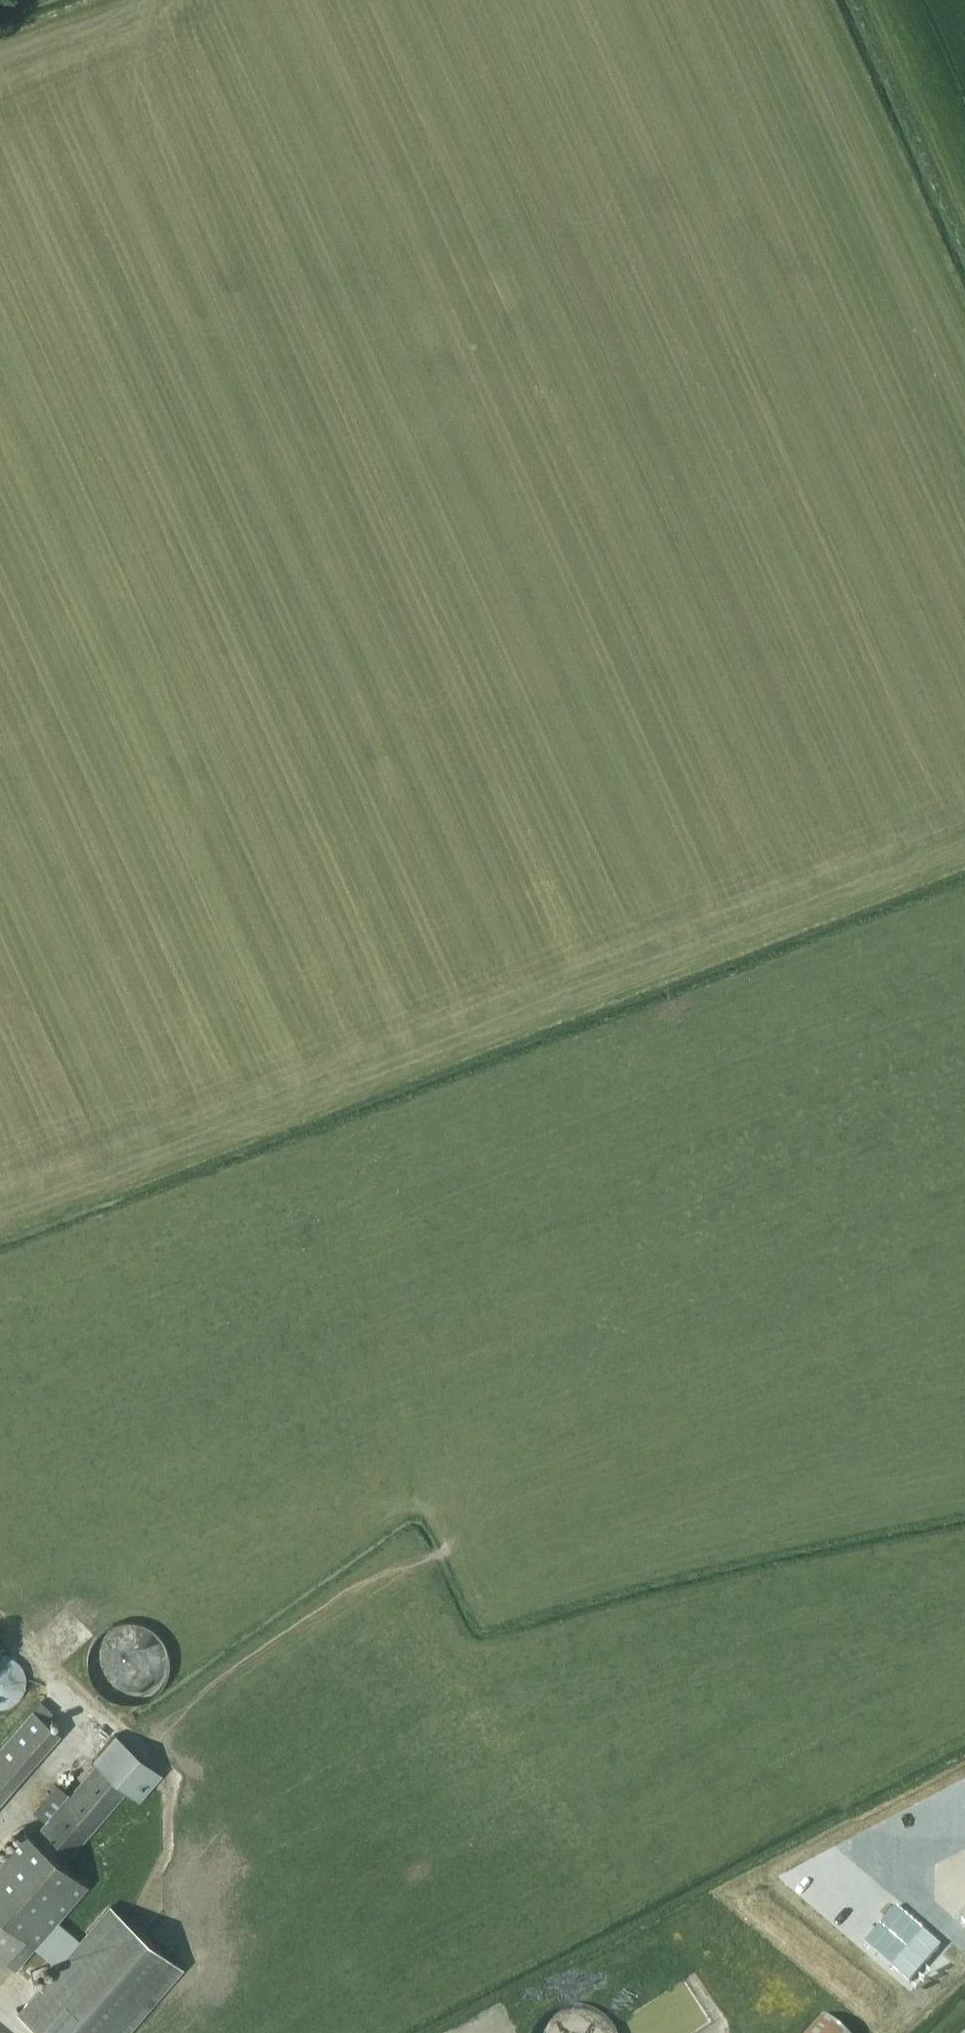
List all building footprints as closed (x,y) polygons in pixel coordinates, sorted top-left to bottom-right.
[(112,1703),(164,1683),(158,1666),(166,1663),(153,1626),(92,1649),(112,1703)] [(27,1704),(29,1657),(0,1656),(0,1703),(27,1704)] [(60,1732),(47,1720),(55,1712),(42,1700),(0,1746),(0,1799),(60,1732)] [(162,1773),(116,1733),(93,1760),(97,1764),(34,1836),(26,1829),(0,1859),(0,1954),(16,1968),(34,1946),(58,1920),(89,1884),(65,1863),(128,1791),(139,1801),(162,1773)] [(34,1805),(48,1817),(73,1790),(59,1777),(34,1805)] [(42,2032),(127,2032),(184,1967),(111,1904),(80,1939),(58,1920),(34,1946),(57,1966),(18,2012),(42,2032)] [(911,1984),(942,1948),(897,1908),(865,1945),(911,1984)] [(613,2009),(553,2013),(555,2032),(615,2032),(613,2009)] [(823,2015),(806,2032),(844,2032),(823,2015)]
